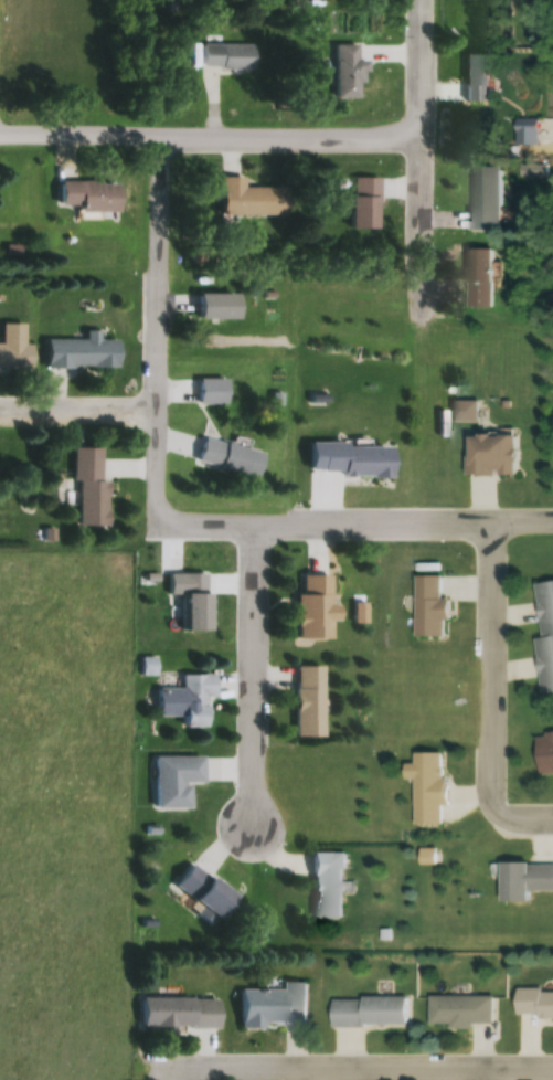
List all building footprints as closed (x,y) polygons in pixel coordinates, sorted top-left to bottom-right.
[(355,44),(329,45),(330,97),(344,96),(343,85),(365,84),(364,61),(356,61),(355,44)] [(252,69),(252,45),(200,45),(200,69),(252,69)] [(461,53),(460,102),(486,102),(487,54),(461,53)] [(498,231),(498,166),(468,166),(468,231),(498,231)] [(348,228),(375,228),(376,177),(349,177),(348,228)] [(282,215),(282,187),(238,187),(238,179),(218,179),(218,215),(282,215)] [(110,210),(110,182),(53,182),(53,210),(110,210)] [(464,306),(489,306),(489,248),(464,248),(464,306)] [(191,319),(235,319),(235,293),(191,293),(191,319)] [(42,340),(42,368),(113,367),(113,339),(95,339),(94,331),(80,331),(80,340),(42,340)] [(30,371),(30,344),(0,344),(0,371),(30,371)] [(225,404),(225,379),(196,379),(196,404),(225,404)] [(464,475),(513,475),(513,434),(464,435),(464,475)] [(255,480),(262,454),(201,439),(195,465),(255,480)] [(337,477),(384,477),(384,444),(305,444),(305,471),(337,471),(337,477)] [(107,482),(100,482),(99,449),(75,449),(75,527),(107,527),(107,482)] [(167,596),(179,596),(179,631),(215,631),(215,596),(224,596),(224,575),(167,575),(167,596)] [(294,594),(294,640),(330,639),(330,576),(301,576),(301,594),(294,594)] [(416,638),(447,637),(446,600),(441,600),(441,576),(415,576),(416,638)] [(540,640),(534,640),(540,695),(552,693),(552,582),(534,584),(540,640)] [(322,667),(292,667),(292,737),(321,737),(322,667)] [(177,729),(203,729),(203,699),(213,699),(212,675),(177,675),(177,729)] [(535,736),(539,779),(552,778),(552,734),(535,736)] [(414,825),(442,825),(442,805),(445,805),(446,753),(414,753),(414,765),(404,765),(404,781),(415,781),(414,825)] [(150,809),(185,809),(185,784),(200,784),(200,757),(150,757),(150,809)] [(309,920),(344,919),(343,853),(308,853),(309,920)] [(230,895),(209,876),(205,880),(188,863),(166,886),(204,923),(230,895)] [(499,863),(500,902),(527,902),(527,892),(552,892),(552,863),(499,863)] [(306,982),(280,982),(280,991),(235,991),(235,1026),(306,1026),(306,982)] [(514,990),(514,1018),(552,1018),(552,990),(514,990)] [(428,1026),(494,1026),(494,997),(428,997),(428,1026)] [(214,1027),(214,999),(136,998),(135,1027),(214,1027)] [(329,998),(330,1027),(408,1026),(407,998),(329,998)]
